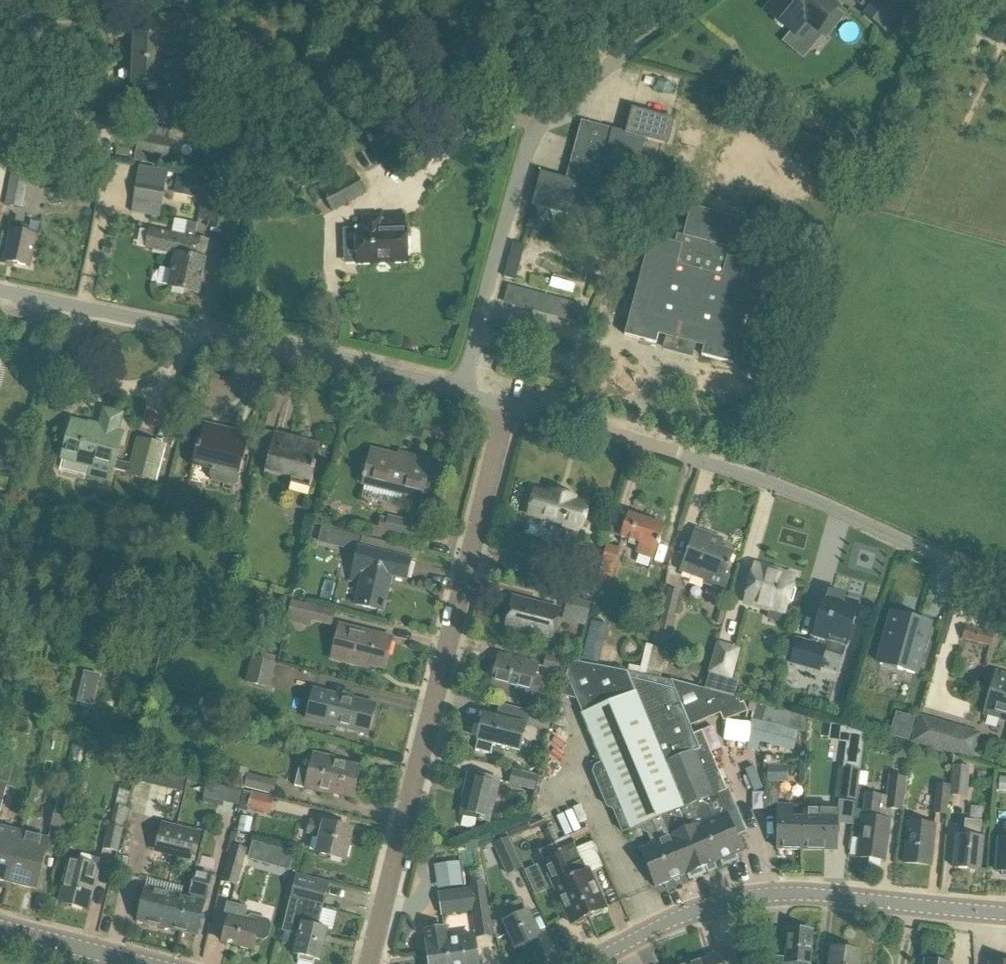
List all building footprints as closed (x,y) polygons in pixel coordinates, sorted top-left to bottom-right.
[(775,18),(775,22),(782,27),(786,26),(795,33),(803,22),(818,34),(841,5),(834,0),(775,0),(766,10),(775,18)] [(913,0),(875,0),(863,14),(887,33),(913,0)] [(996,20),(1005,25),(1005,0),(996,20)] [(175,33),(204,33),(204,16),(175,16),(175,33)] [(134,34),(133,60),(162,61),(163,35),(134,34)] [(181,62),(162,61),(133,60),(132,86),(158,87),(157,105),(179,105),(179,92),(180,92),(181,62)] [(572,160),(576,161),(603,168),(635,177),(645,139),(668,145),(675,120),(632,108),(626,133),(582,121),(572,160)] [(159,165),(161,156),(169,158),(173,140),(165,138),(166,130),(143,125),(135,160),(159,165)] [(603,168),(576,161),(575,166),(570,165),(568,174),(572,175),(571,180),(541,172),(532,205),(571,215),(573,207),(592,212),(603,168)] [(139,167),(132,212),(159,217),(167,172),(139,167)] [(5,206),(23,210),(30,177),(11,173),(5,206)] [(333,212),(340,208),(366,193),(355,173),(329,188),(321,192),(333,212)] [(614,173),(609,192),(620,196),(626,176),(614,173)] [(195,178),(179,174),(177,186),(192,189),(195,178)] [(206,179),(198,219),(210,222),(209,228),(224,231),(234,184),(206,179)] [(691,207),(681,246),(650,238),(624,336),(656,344),(658,336),(704,348),(701,357),(733,365),(759,266),(728,258),(738,220),(691,207)] [(356,227),(357,265),(407,263),(405,226),(382,227),(381,217),(362,217),(363,227),(356,227)] [(184,236),(150,229),(146,247),(176,253),(169,287),(199,293),(206,260),(204,259),(208,240),(195,237),(198,224),(187,222),(184,236)] [(27,234),(28,228),(14,225),(13,231),(11,230),(5,262),(31,267),(37,236),(27,234)] [(520,267),(508,264),(504,279),(516,282),(520,267)] [(581,305),(564,301),(559,319),(576,324),(581,305)] [(63,457),(89,464),(86,477),(111,483),(114,469),(128,473),(130,464),(115,460),(122,434),(116,433),(121,414),(105,410),(101,425),(90,422),(89,425),(73,421),(63,457)] [(193,461),(212,466),(209,477),(212,480),(234,486),(238,484),(240,473),(249,435),(202,423),(193,461)] [(321,445),(274,433),(265,471),(312,483),(321,445)] [(168,445),(137,437),(130,464),(128,473),(128,475),(158,482),(168,445)] [(403,499),(421,503),(427,477),(439,481),(442,468),(429,465),(430,461),(413,457),(412,461),(371,450),(366,468),(367,469),(365,474),(363,474),(361,478),(364,478),(362,485),(404,495),(403,499)] [(6,490),(9,477),(0,475),(0,489),(6,490)] [(534,491),(528,514),(564,523),(563,527),(578,531),(579,527),(582,528),(588,505),(573,501),(574,497),(550,491),(549,495),(534,491)] [(652,560),(664,526),(629,514),(621,538),(641,544),(637,555),(652,560)] [(412,537),(415,524),(388,517),(385,531),(412,537)] [(319,541),(333,544),(337,530),(323,527),(319,541)] [(732,554),(723,550),(726,541),(696,530),(681,571),(706,580),(704,585),(724,593),(729,578),(724,576),(727,566),(730,567),(731,565),(728,563),(732,554)] [(612,578),(619,549),(607,546),(599,575),(612,578)] [(411,561),(359,548),(354,566),(364,569),(355,604),(383,611),(383,609),(385,610),(386,604),(385,603),(392,576),(407,579),(411,561)] [(768,568),(756,564),(745,602),(771,609),(768,619),(779,621),(781,612),(784,613),(787,601),(792,602),(795,591),(791,589),(794,578),(767,570),(768,568)] [(594,600),(599,575),(584,572),(579,596),(594,600)] [(660,624),(671,627),(680,592),(668,589),(660,624)] [(828,595),(825,595),(811,644),(797,640),(791,663),(819,671),(828,641),(846,646),(847,641),(851,642),(855,627),(852,626),(858,604),(843,600),(844,596),(829,592),(828,595)] [(513,598),(505,629),(551,641),(559,609),(513,598)] [(569,599),(565,613),(587,618),(590,604),(569,599)] [(337,613),(293,601),(288,622),(311,628),(313,622),(333,627),(337,613)] [(929,623),(894,613),(880,664),(915,674),(929,623)] [(598,664),(608,625),(592,621),(582,659),(598,664)] [(392,638),(339,625),(331,659),(360,666),(360,663),(384,669),(392,638)] [(994,635),(965,627),(962,639),(991,646),(994,635)] [(729,675),(736,651),(727,648),(720,646),(713,670),(729,675)] [(491,684),(511,689),(530,694),(541,697),(546,678),(535,675),(538,665),(499,655),(491,684)] [(566,661),(547,656),(544,667),(563,672),(566,661)] [(276,664),(252,658),(246,682),(270,688),(274,672),(276,664)] [(571,661),(561,697),(576,699),(582,714),(589,731),(603,764),(595,767),(592,773),(606,807),(613,809),(622,832),(630,829),(630,830),(644,824),(653,845),(641,850),(648,868),(656,887),(685,876),(661,817),(674,812),(682,809),(686,807),(665,762),(636,692),(631,679),(628,672),(571,661)] [(996,670),(984,714),(1005,721),(1005,673),(996,670)] [(92,705),(99,674),(85,671),(78,701),(92,705)] [(737,810),(729,790),(728,788),(726,789),(701,731),(694,734),(691,728),(721,715),(724,723),(748,713),(744,704),(741,705),(738,700),(672,682),(628,672),(631,679),(636,692),(665,762),(686,807),(682,809),(674,812),(661,817),(685,876),(686,875),(689,881),(705,874),(703,868),(704,868),(707,874),(715,870),(712,864),(717,862),(720,868),(736,861),(734,856),(742,852),(735,838),(747,833),(737,810)] [(307,719),(328,725),(368,734),(375,704),(314,689),(307,719)] [(792,713),(766,705),(762,721),(788,729),(792,713)] [(552,718),(533,713),(530,725),(549,730),(552,718)] [(484,715),(478,741),(476,751),(492,754),(494,745),(519,751),(525,725),(484,715)] [(912,742),(929,748),(937,722),(920,717),(912,742)] [(551,737),(548,760),(564,763),(567,739),(551,737)] [(296,786),(305,789),(333,796),(335,791),(353,796),(360,768),(329,760),(329,758),(315,754),(310,772),(300,769),(296,786)] [(276,780),(249,774),(250,769),(234,765),(229,784),(245,788),(246,786),(273,793),(276,780)] [(969,768),(953,767),(951,795),(966,796),(969,768)] [(779,783),(779,768),(768,768),(768,783),(779,783)] [(860,772),(843,770),(839,799),(856,801),(860,772)] [(510,784),(526,788),(533,790),(536,778),(513,772),(510,784)] [(488,823),(498,781),(469,774),(464,793),(467,794),(462,816),(478,821),(478,822),(481,823),(482,821),(488,823)] [(887,797),(865,794),(858,858),(884,861),(891,809),(901,811),(905,778),(890,776),(887,797)] [(0,782),(0,816),(8,784),(0,782)] [(950,787),(937,785),(934,814),(947,815),(950,787)] [(221,800),(225,801),(238,805),(241,792),(224,788),(221,800)] [(274,798),(252,793),(249,807),(271,812),(274,798)] [(72,802),(59,798),(46,854),(59,857),(72,802)] [(275,798),(274,808),(301,812),(302,801),(275,798)] [(538,815),(556,808),(552,798),(534,804),(538,815)] [(573,799),(558,805),(562,815),(577,809),(573,799)] [(115,804),(111,823),(125,826),(129,807),(115,804)] [(803,851),(804,820),(791,820),(792,806),(778,806),(777,851),(803,851)] [(804,811),(804,820),(803,851),(836,852),(837,811),(804,811)] [(563,836),(588,828),(582,812),(558,820),(563,836)] [(239,831),(251,829),(249,813),(237,815),(239,831)] [(494,838),(507,834),(508,837),(531,829),(527,819),(492,832),(494,838)] [(317,853),(328,856),(344,860),(352,829),(325,822),(324,824),(311,821),(308,833),(321,836),(317,853)] [(965,838),(957,837),(954,869),(980,871),(983,840),(978,840),(980,823),(966,822),(965,838)] [(162,823),(155,853),(198,863),(205,832),(162,823)] [(935,826),(908,823),(903,863),(930,867),(935,826)] [(119,854),(124,829),(108,825),(102,850),(119,854)] [(1002,872),(1002,876),(1005,876),(1005,826),(1005,841),(998,841),(996,868),(996,872),(1002,872)] [(9,882),(12,868),(13,868),(22,834),(0,828),(0,880),(9,882)] [(49,841),(22,834),(13,868),(12,868),(9,882),(37,889),(49,841)] [(510,837),(493,844),(507,875),(523,868),(510,837)] [(560,854),(588,916),(592,914),(596,915),(601,913),(602,909),(606,907),(589,871),(587,872),(582,861),(572,839),(556,846),(560,854)] [(249,858),(260,861),(266,844),(255,840),(249,858)] [(235,884),(245,847),(232,844),(222,880),(235,884)] [(555,844),(539,851),(544,862),(543,863),(554,887),(571,924),(575,922),(578,923),(584,921),(585,917),(588,916),(560,854),(556,846),(555,844)] [(459,882),(459,858),(433,859),(434,883),(459,882)] [(71,860),(69,868),(61,903),(87,909),(91,894),(93,894),(99,867),(71,860)] [(549,890),(538,864),(525,870),(536,896),(549,890)] [(183,919),(181,931),(197,935),(205,902),(204,902),(204,900),(205,900),(211,875),(195,871),(189,898),(188,898),(183,919)] [(297,875),(283,933),(298,937),(294,954),(300,955),(299,959),(314,963),(315,959),(320,960),(327,930),(317,928),(320,917),(321,909),(328,883),(309,878),(297,875)] [(471,889),(474,911),(478,940),(496,938),(493,910),(491,911),(487,883),(471,885),(471,889)] [(168,928),(176,895),(146,888),(139,921),(168,928)] [(474,911),(471,889),(438,893),(441,915),(474,911)] [(513,918),(504,922),(516,948),(540,938),(528,911),(524,912),(519,902),(508,907),(513,918)] [(252,916),(248,918),(246,915),(248,908),(228,903),(224,918),(228,919),(223,942),(253,950),(256,938),(264,940),(268,937),(271,925),(269,920),(252,916)] [(446,941),(445,941),(443,929),(426,931),(428,943),(426,943),(427,951),(422,952),(423,958),(422,958),(423,963),(449,963),(446,941)] [(775,963),(810,963),(812,931),(787,930),(787,940),(786,955),(785,958),(776,957),(775,963)] [(449,963),(478,963),(474,937),(446,941),(449,963)] [(859,952),(832,948),(830,963),(857,963),(859,952)] [(706,959),(708,963),(738,963),(734,950),(706,959)]
